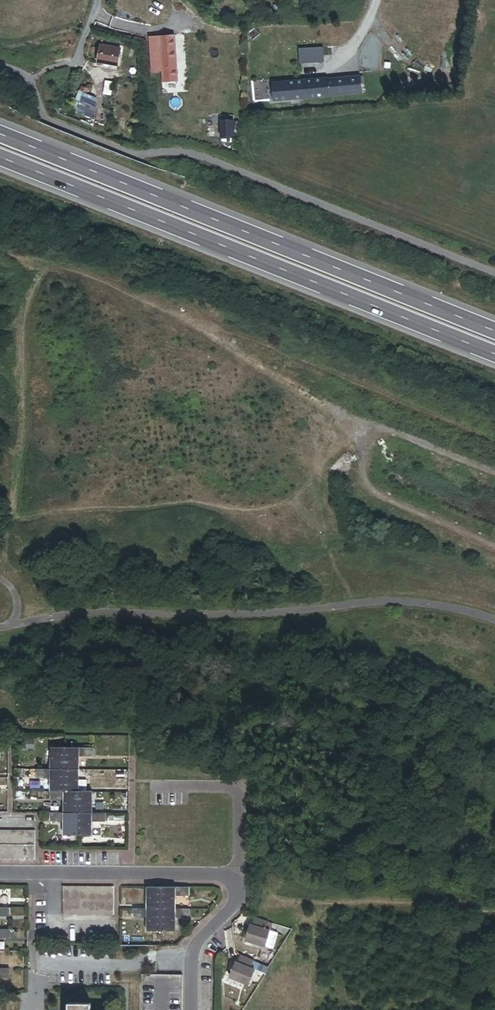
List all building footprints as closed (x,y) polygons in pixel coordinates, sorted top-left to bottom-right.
[(165,90),(179,88),(174,36),(161,37),(164,77),(165,90)] [(155,78),(164,77),(161,37),(152,38),(155,78)] [(118,67),(122,49),(101,45),(98,63),(106,65),(105,68),(110,69),(111,66),(118,67)] [(332,63),(331,48),(283,52),(284,67),(332,63)] [(371,78),(373,60),(377,61),(379,50),(364,48),(360,77),(371,78)] [(287,99),(288,101),(329,98),(328,80),(275,84),(276,100),(287,99)] [(72,109),(80,112),(89,90),(82,87),(72,109)] [(113,100),(112,87),(105,87),(106,101),(113,100)] [(68,119),(75,122),(80,112),(72,109),(68,119)] [(234,137),(233,115),(221,115),(222,137),(234,137)] [(191,133),(201,133),(200,122),(196,122),(196,125),(190,126),(191,133)] [(64,769),(65,748),(52,748),(51,768),(64,769)] [(79,757),(90,757),(90,748),(65,748),(64,769),(79,769),(79,757)] [(64,791),(64,769),(51,768),(37,768),(37,778),(51,778),(51,791),(64,791)] [(79,769),(64,769),(64,791),(78,791),(79,769)] [(64,812),(78,813),(78,791),(64,791),(51,791),(51,800),(64,800),(64,812)] [(78,813),(92,813),(92,791),(78,791),(78,813)] [(64,834),(78,834),(78,813),(64,812),(50,812),(50,821),(64,822),(64,834)] [(78,813),(78,834),(92,835),(92,822),(105,822),(103,813),(92,813),(78,813)] [(9,831),(1,831),(1,846),(9,846),(9,831)] [(18,831),(9,831),(9,846),(18,846),(18,831)] [(27,831),(18,831),(18,846),(27,846),(27,831)] [(1,846),(1,859),(9,859),(9,846),(1,846)] [(9,846),(9,859),(18,859),(18,846),(9,846)] [(18,846),(18,859),(27,859),(27,846),(18,846)] [(71,886),(63,886),(63,901),(71,901),(71,886)] [(80,901),(79,887),(71,886),(71,901),(80,901)] [(88,901),(87,887),(79,887),(80,901),(88,901)] [(95,901),(95,887),(87,887),(88,901),(95,901)] [(104,901),(104,887),(95,887),(95,901),(104,901)] [(113,901),(113,887),(104,887),(104,901),(113,901)] [(162,909),(162,887),(148,887),(148,908),(162,909)] [(189,887),(162,887),(162,909),(175,909),(175,895),(189,895),(189,887)] [(71,901),(63,901),(63,915),(70,915),(71,915),(71,901)] [(71,901),(71,915),(80,915),(80,901),(71,901)] [(88,901),(88,915),(96,915),(95,901),(88,901)] [(95,901),(96,915),(104,915),(104,901),(95,901)] [(104,901),(104,915),(113,915),(113,901),(104,901)] [(9,908),(0,908),(0,916),(9,916),(9,908)] [(162,931),(162,909),(148,908),(135,908),(134,917),(148,917),(147,931),(162,931)] [(189,909),(175,909),(162,909),(162,931),(175,931),(175,917),(189,917),(189,909)] [(245,942),(272,951),(277,934),(266,931),(268,923),(254,918),(249,934),(248,933),(245,942)] [(9,938),(9,929),(0,929),(0,938),(9,938)] [(266,967),(269,960),(255,955),(252,961),(266,967)] [(227,978),(246,986),(253,970),(249,969),(252,961),(240,956),(239,956),(238,956),(232,970),(231,969),(227,978)] [(9,977),(9,969),(0,969),(0,977),(9,977)]
